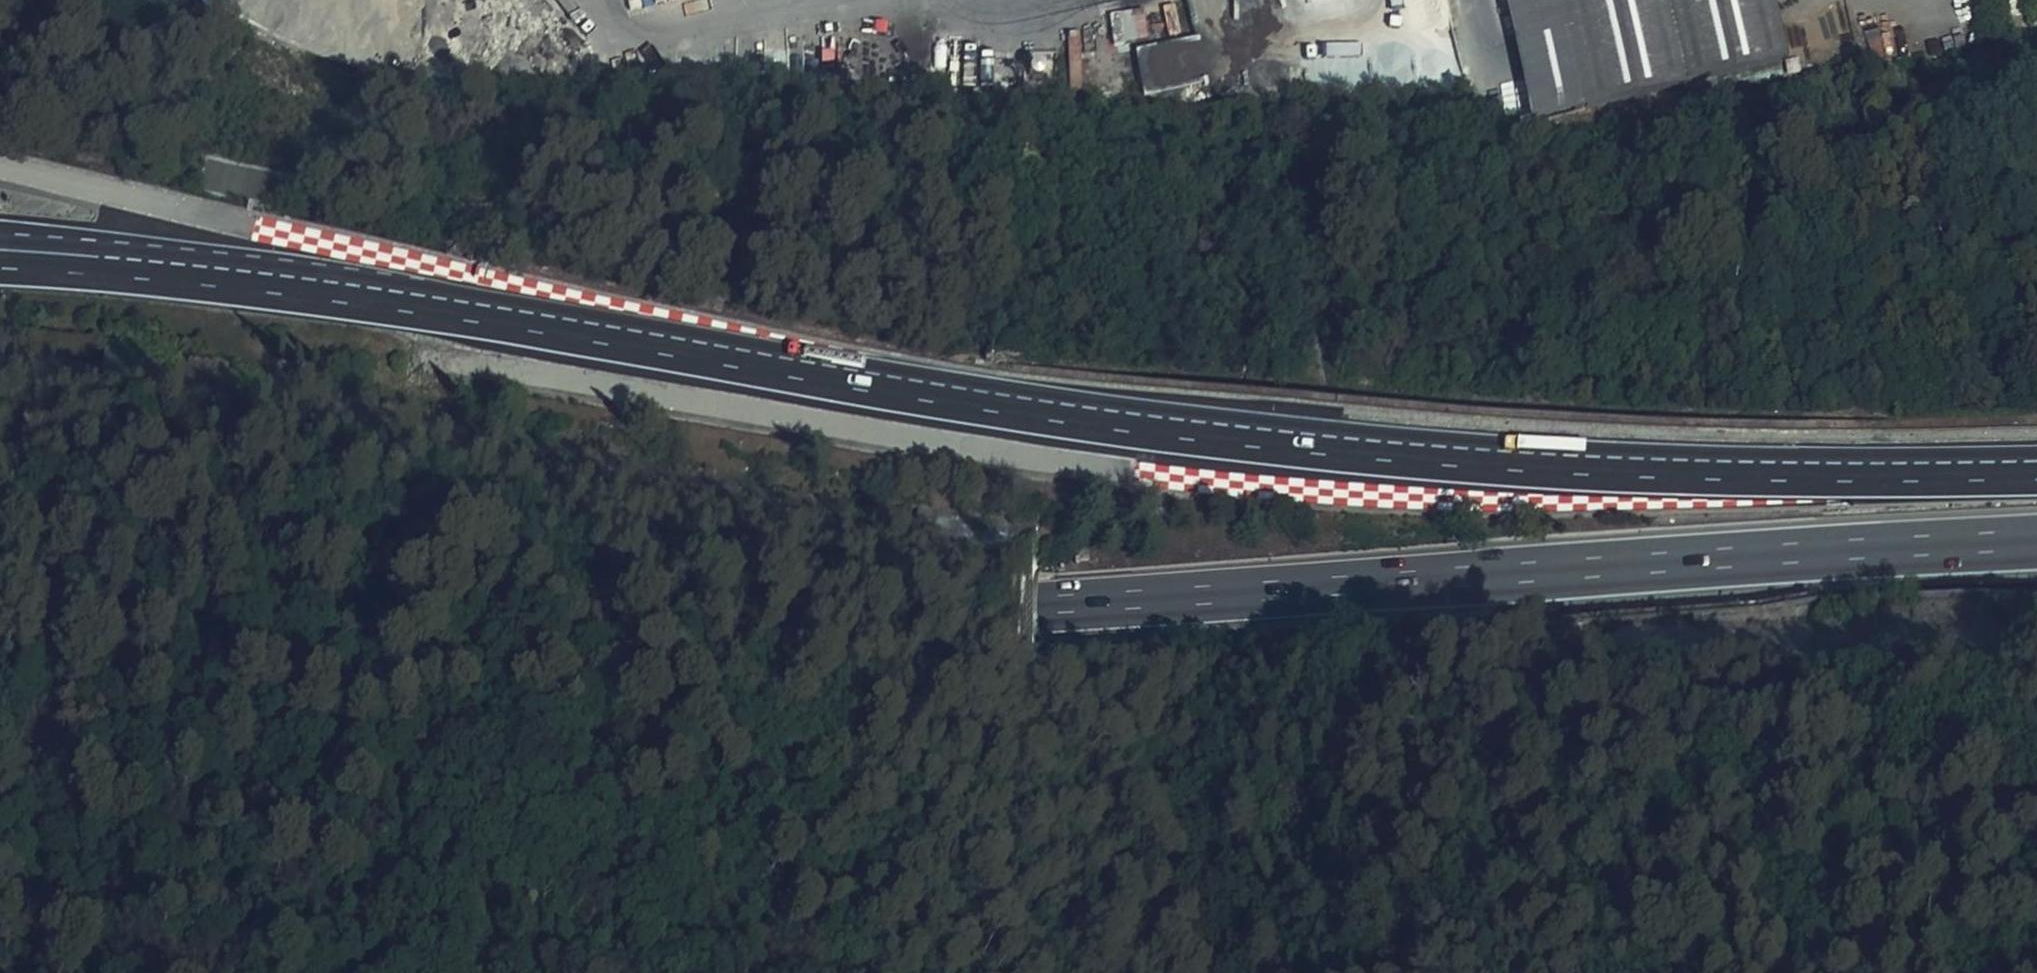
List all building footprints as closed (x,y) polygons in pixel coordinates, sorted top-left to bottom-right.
[(1532,121),(1584,108),(1559,0),(1504,0),(1532,121)] [(1584,108),(1781,61),(1767,0),(1559,0),(1584,108)] [(1139,49),(1146,88),(1175,83),(1169,44),(1139,49)]
